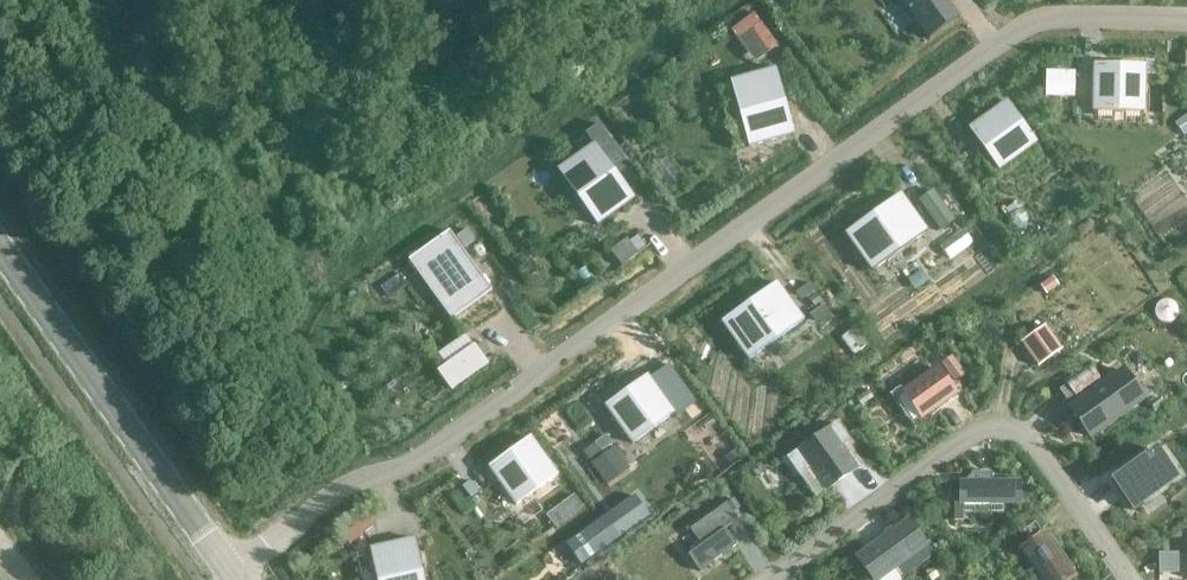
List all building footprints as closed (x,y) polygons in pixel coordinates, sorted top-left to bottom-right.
[(930,40),(929,39),(958,18),(959,19),(960,18),(946,0),(900,0),(929,40),(930,40)] [(754,17),(731,34),(752,63),(775,46),(754,17)] [(1095,65),(1095,64),(1094,64),(1093,111),(1094,111),(1143,112),(1143,113),(1144,113),(1145,65),(1144,65),(1144,66),(1095,65)] [(749,146),(748,146),(748,147),(794,134),(794,133),(793,133),(775,70),(776,70),(776,69),(730,82),(730,83),(731,83),(749,146)] [(1046,72),(1046,95),(1074,96),(1074,75),(1075,73),(1046,72)] [(998,169),(997,170),(998,170),(1036,143),(1036,142),(1035,142),(1007,104),(1008,103),(1007,102),(969,130),(969,131),(970,130),(998,169)] [(1175,123),(1184,135),(1186,132),(1186,114),(1175,123)] [(592,146),(557,171),(558,172),(596,225),(596,226),(635,198),(634,198),(618,177),(629,169),(599,127),(585,136),(592,146)] [(930,190),(918,199),(939,230),(952,220),(930,190)] [(873,271),(873,270),(926,232),(927,233),(927,232),(900,194),(899,194),(899,195),(846,233),(845,233),(873,272),(873,271)] [(467,229),(457,236),(465,248),(476,241),(467,229)] [(491,290),(449,232),(450,232),(449,231),(408,261),(411,260),(452,317),(450,319),(450,320),(492,290),(491,289),(491,290)] [(639,236),(616,252),(625,264),(647,248),(639,236)] [(1052,278),(1041,286),(1047,294),(1058,286),(1052,278)] [(802,321),(803,322),(803,321),(776,283),(775,283),(776,284),(722,322),(722,321),(721,322),(749,361),(749,360),(749,359),(802,321)] [(809,285),(795,295),(798,298),(803,295),(807,300),(816,294),(809,285)] [(816,295),(808,300),(813,307),(821,302),(816,295)] [(1159,306),(1144,320),(1160,337),(1175,323),(1159,306)] [(1044,327),(1021,343),(1038,366),(1061,350),(1044,327)] [(484,367),(471,348),(436,374),(449,393),(484,367)] [(952,356),(943,363),(956,381),(965,374),(952,356)] [(1088,364),(1063,382),(1076,399),(1101,381),(1088,364)] [(606,405),(605,406),(633,444),(634,444),(633,443),(673,415),(674,415),(677,418),(694,405),(667,368),(650,381),(647,376),(646,377),(606,406),(606,405)] [(936,369),(903,393),(921,417),(954,394),(936,369)] [(1143,398),(1123,372),(1070,410),(1089,437),(1143,398)] [(817,413),(821,417),(829,410),(826,406),(817,413)] [(836,423),(787,458),(799,476),(810,468),(825,489),(856,466),(842,446),(849,441),(836,423)] [(605,434),(593,442),(600,450),(611,442),(605,434)] [(557,476),(557,477),(558,476),(530,438),(529,438),(530,439),(490,468),(489,467),(489,468),(516,506),(517,506),(517,505),(557,476)] [(592,443),(582,450),(588,458),(598,451),(592,443)] [(612,445),(589,462),(604,483),(627,467),(612,445)] [(1156,451),(1114,482),(1133,508),(1175,478),(1156,451)] [(1020,483),(961,482),(961,504),(1020,504),(1020,483)] [(573,494),(564,501),(573,512),(582,505),(573,494)] [(634,495),(600,519),(615,540),(648,516),(634,495)] [(734,500),(727,504),(733,512),(740,508),(734,500)] [(702,546),(689,556),(700,572),(736,546),(725,530),(738,520),(727,504),(690,530),(702,546)] [(600,519),(566,542),(581,563),(615,540),(600,519)] [(353,547),(373,531),(367,523),(346,538),(353,547)] [(924,546),(907,523),(859,558),(875,579),(876,579),(924,546)] [(1043,579),(1070,579),(1074,577),(1070,573),(1074,570),(1067,560),(1063,563),(1058,556),(1062,553),(1050,536),(1046,539),(1043,535),(1022,550),(1043,579)] [(370,550),(377,579),(424,579),(415,540),(416,540),(416,539),(369,550),(370,550)] [(1159,554),(1159,573),(1178,573),(1178,554),(1159,554)]
